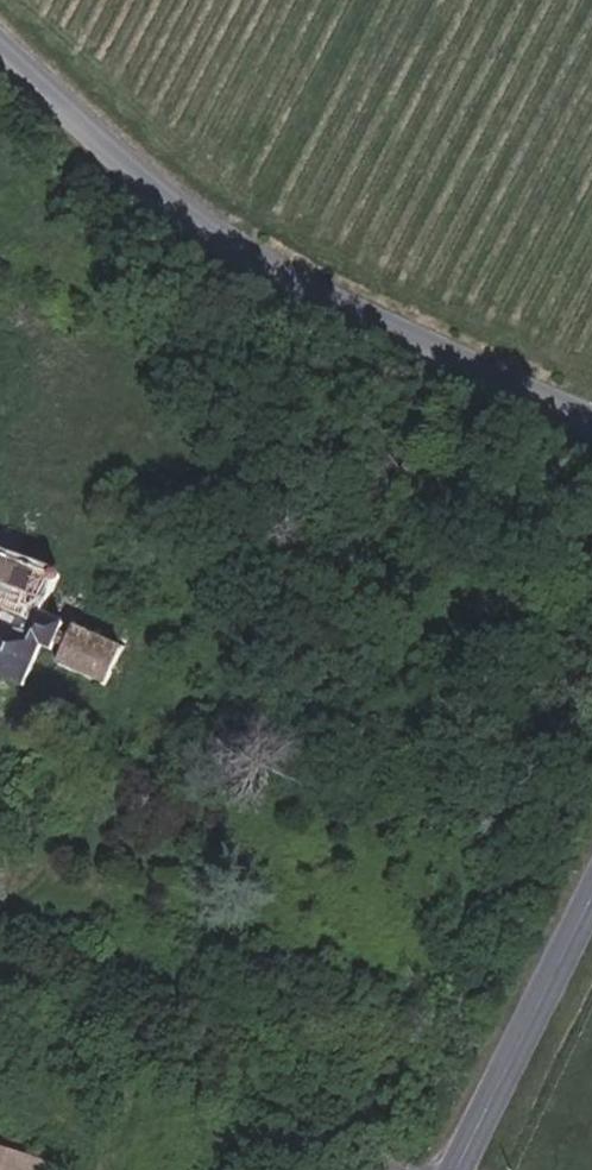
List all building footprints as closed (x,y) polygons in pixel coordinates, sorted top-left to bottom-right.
[(29,683),(47,643),(66,648),(72,662),(113,677),(124,650),(77,629),(73,636),(60,631),(64,623),(48,616),(61,583),(0,558),(0,670),(29,683)] [(44,1154),(0,1138),(0,1169),(38,1169),(44,1154)] [(56,1159),(44,1154),(38,1169),(52,1169),(56,1159)]
